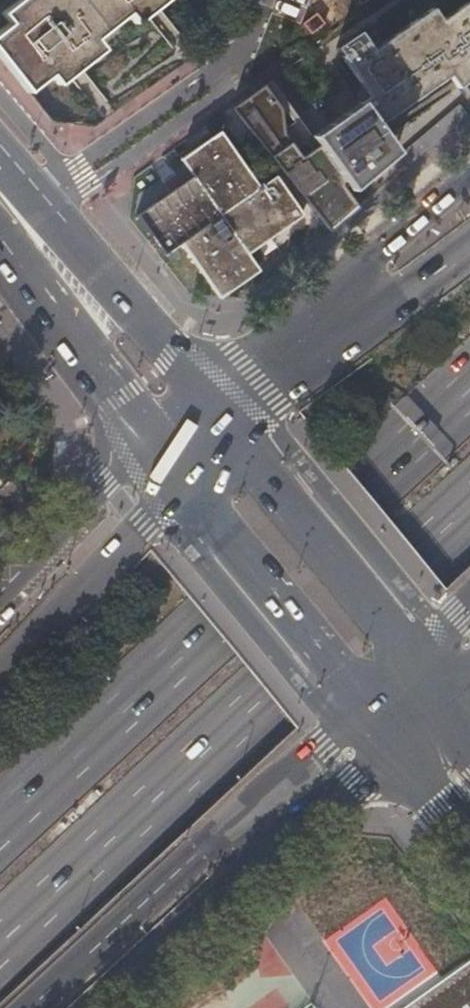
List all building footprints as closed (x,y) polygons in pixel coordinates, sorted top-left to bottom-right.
[(28,92),(50,75),(54,80),(98,45),(94,40),(127,13),(132,18),(155,0),(28,0),(5,18),(10,24),(0,31),(0,57),(28,92)] [(339,54),(367,94),(358,101),(373,124),(445,74),(455,87),(469,77),(469,0),(460,0),(459,0),(462,4),(439,19),(430,7),(370,49),(363,38),(339,54)] [(257,184),(218,127),(178,155),(190,172),(173,183),(134,211),(162,251),(178,239),(218,295),(258,268),(246,251),(302,212),(274,172),(257,184)] [(414,1007),(469,1007),(469,967),(414,1007)]
